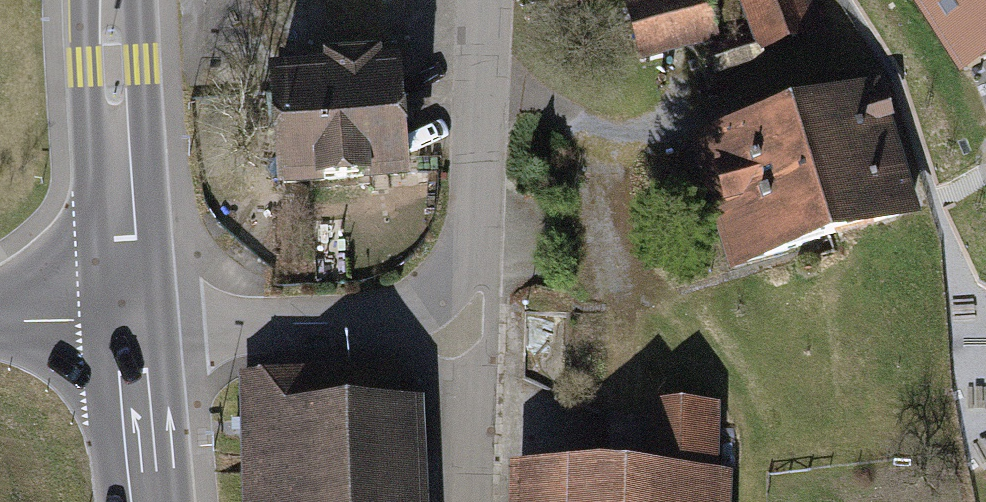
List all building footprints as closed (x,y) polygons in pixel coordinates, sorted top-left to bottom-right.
[(629,4),(645,56),(714,35),(703,0),(643,0),(629,4)] [(773,0),(748,0),(762,41),(784,33),(773,0)] [(784,33),(818,21),(810,0),(798,5),(796,0),(773,0),(784,33)] [(940,24),(964,8),(985,40),(985,0),(925,0),(940,24)] [(719,49),(724,66),(762,55),(757,38),(719,49)] [(337,77),(280,80),(286,180),(324,178),(325,192),(363,190),(362,176),(401,174),(396,73),(369,75),(368,65),(337,66),(337,77)] [(871,92),(794,117),(830,235),(908,211),(871,92)] [(700,145),(735,263),(830,235),(794,117),(700,145)] [(396,373),(249,378),(254,501),(401,501),(396,373)] [(543,476),(542,501),(730,501),(730,488),(723,482),(710,481),(711,414),(654,413),(652,479),(598,477),(543,476)] [(598,477),(652,479),(654,413),(600,413),(598,477)]
